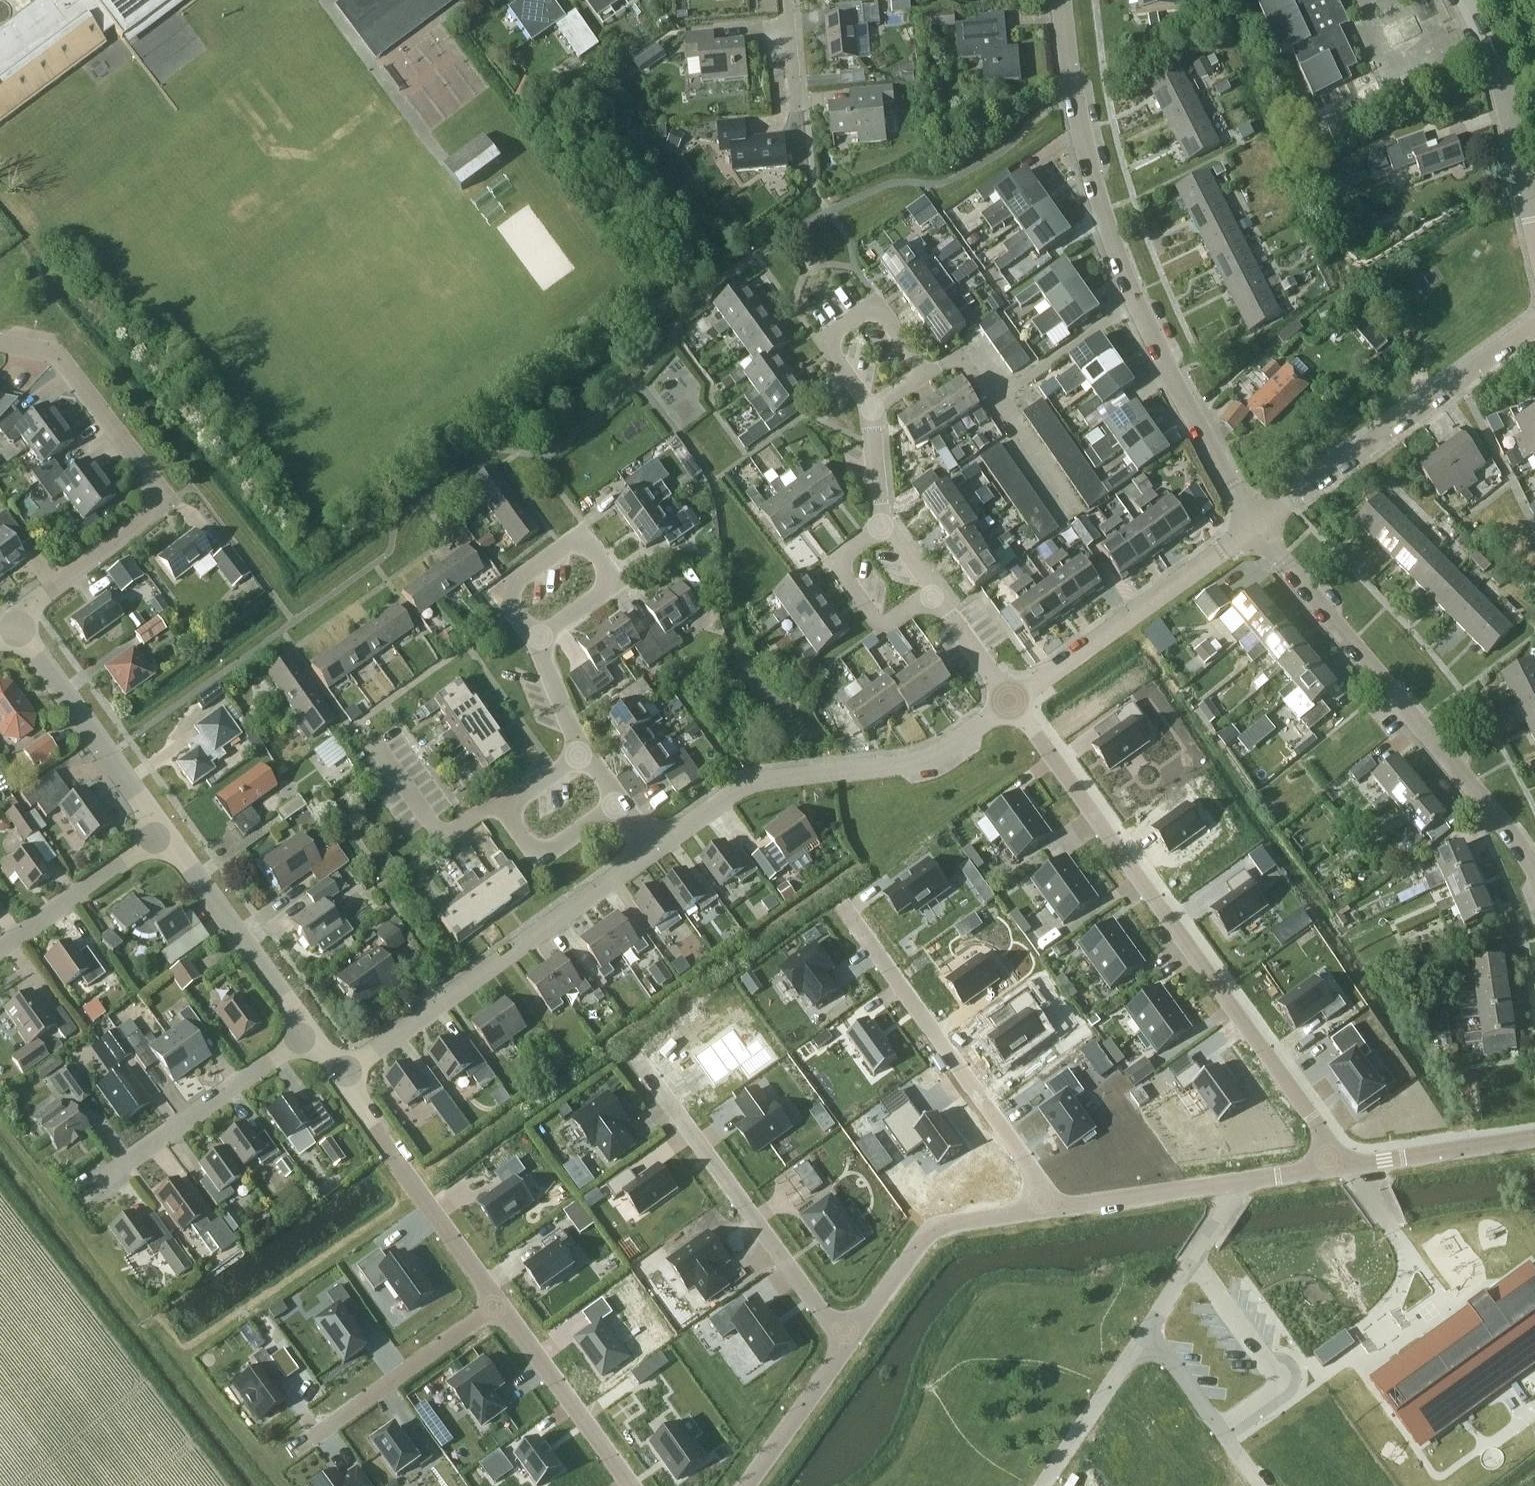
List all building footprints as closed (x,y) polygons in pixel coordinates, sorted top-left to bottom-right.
[(107,44),(102,36),(114,28),(122,40),(176,0),(31,0),(30,1),(33,5),(0,30),(0,124),(107,44)] [(334,4),(350,27),(358,37),(374,59),(452,0),(339,0),(334,4)] [(554,0),(522,0),(509,9),(533,43),(556,26),(580,59),(599,45),(576,12),(567,18),(554,0)] [(598,18),(624,0),(584,0),(598,18)] [(893,14),(912,12),(911,0),(892,0),(893,14)] [(1139,9),(1176,5),(1175,0),(1138,0),(1139,9)] [(1282,55),(1291,50),(1300,69),(1313,97),(1352,79),(1348,70),(1358,65),(1340,28),(1349,23),(1338,0),(1256,0),(1282,55)] [(825,20),(829,62),(858,59),(855,27),(855,23),(864,22),(879,21),(878,3),(862,4),(839,7),(840,18),(825,20)] [(926,28),(955,26),(956,25),(954,11),(925,14),(926,28)] [(1156,12),(1147,13),(1150,24),(1158,23),(1156,12)] [(956,25),(955,26),(959,61),(982,59),(985,85),(1022,82),(1019,48),(1008,49),(1004,15),(978,17),(979,23),(956,25)] [(714,45),(713,33),(686,35),(688,59),(701,58),(703,83),(748,79),(744,42),(714,45)] [(634,63),(642,74),(667,57),(659,46),(634,63)] [(1215,56),(1206,60),(1210,68),(1219,64),(1215,56)] [(1205,57),(1193,64),(1200,78),(1212,71),(1210,68),(1206,60),(1205,57)] [(902,72),(903,82),(915,81),(914,71),(902,72)] [(1163,113),(1195,97),(1182,73),(1150,90),(1163,113)] [(532,104),(541,85),(525,78),(516,96),(532,104)] [(1228,83),(1217,89),(1220,96),(1232,90),(1228,83)] [(860,134),(861,144),(886,142),(883,115),(882,104),(893,103),(892,88),(864,90),(865,102),(851,104),(842,105),(829,106),(832,136),(860,134)] [(1175,137),(1207,120),(1195,97),(1163,113),(1175,137)] [(1219,144),(1207,120),(1175,137),(1187,161),(1219,144)] [(746,139),(745,122),(719,123),(721,153),(732,152),(734,172),(786,168),(784,136),(746,139)] [(1249,124),(1239,129),(1244,140),(1255,135),(1249,124)] [(1346,143),(1339,124),(1328,128),(1336,148),(1346,143)] [(674,130),(668,144),(678,148),(684,135),(674,130)] [(1429,149),(1424,134),(1398,143),(1399,146),(1386,150),(1393,171),(1417,163),(1422,177),(1464,162),(1455,139),(1429,149)] [(462,190),(502,160),(484,135),(443,164),(462,190)] [(1388,165),(1381,148),(1366,154),(1372,171),(1388,165)] [(1221,163),(1212,167),(1216,175),(1225,171),(1221,163)] [(987,223),(1038,187),(1031,177),(1033,176),(1029,170),(1014,181),(1007,171),(977,192),(984,202),(996,194),(1001,202),(982,216),(987,223)] [(1177,189),(1189,213),(1220,197),(1208,173),(1177,189)] [(1018,224),(1051,201),(1048,196),(1045,198),(1038,187),(987,223),(993,231),(1013,217),(1018,224)] [(1201,236),(1232,220),(1220,197),(1189,213),(1201,236)] [(920,228),(938,215),(926,198),(907,211),(920,228)] [(1009,254),(1059,218),(1052,208),(1055,206),(1051,201),(1018,224),(1023,232),(1004,246),(1009,254)] [(1059,218),(1009,254),(993,266),(998,273),(1034,248),(1040,256),(1073,232),(1069,226),(1067,228),(1059,218)] [(1213,260),(1244,244),(1232,220),(1201,236),(1213,260)] [(976,235),(970,239),(974,245),(980,241),(976,235)] [(881,265),(897,286),(922,267),(921,267),(912,255),(924,245),(918,237),(881,265)] [(957,242),(948,249),(953,256),(962,249),(957,242)] [(1225,284),(1256,268),(1244,244),(1213,260),(1225,284)] [(937,287),(936,287),(949,277),(933,257),(921,267),(922,267),(897,286),(907,300),(912,306),(937,287)] [(973,261),(954,275),(959,282),(979,268),(973,261)] [(1041,294),(1047,301),(1080,277),(1076,272),(1074,274),(1066,264),(1016,300),(1022,308),(1041,294)] [(1237,307),(1268,291),(1256,268),(1225,284),(1237,307)] [(952,307),(943,295),(955,285),(949,277),(936,287),(937,287),(912,306),(927,326),(952,307)] [(1084,283),(1080,277),(1047,301),(1052,309),(1032,323),(1038,331),(1088,295),(1081,285),(1084,283)] [(1281,285),(1285,293),(1298,286),(1294,279),(1281,285)] [(726,321),(714,329),(721,338),(733,329),(731,327),(762,305),(746,283),(715,305),(717,307),(726,321)] [(1268,291),(1237,307),(1249,331),(1280,315),(1268,291)] [(1004,305),(996,295),(986,302),(994,312),(1004,305)] [(1088,295),(1038,331),(1043,338),(1063,325),(1068,333),(1102,309),(1098,303),(1095,305),(1088,295)] [(964,297),(952,307),(927,326),(943,347),(968,328),(958,315),(974,302),(969,296),(965,299),(964,297)] [(741,342),(730,350),(736,358),(747,350),(745,347),(776,326),(762,305),(731,327),(738,336),(741,342)] [(985,334),(1002,322),(995,312),(978,324),(985,334)] [(1367,321),(1356,330),(1377,354),(1388,344),(1367,321)] [(992,344),(1009,331),(1002,322),(985,334),(992,344)] [(743,370),(730,379),(736,386),(748,378),(745,375),(777,353),(789,344),(776,326),(745,347),(747,350),(753,358),(741,366),(743,370)] [(999,353),(1016,341),(1009,331),(992,344),(999,353)] [(1081,375),(1113,353),(1105,343),(1108,341),(1104,335),(1070,359),(1076,367),(1056,381),(1062,389),(1081,375)] [(1006,363),(1023,351),(1016,341),(999,353),(1006,363)] [(1023,351),(1006,363),(1013,373),(1030,361),(1023,351)] [(777,353),(745,375),(748,378),(755,388),(757,391),(747,398),(753,406),(763,399),(761,397),(792,375),(791,372),(777,353)] [(1093,390),(1126,366),(1122,361),(1120,363),(1112,353),(1081,375),(1062,389),(1068,396),(1087,382),(1093,390)] [(1273,359),(1272,358),(1259,371),(1270,381),(1243,408),(1236,402),(1220,419),(1233,431),(1250,413),(1267,429),(1308,386),(1287,365),(1281,371),(1271,361),(1273,359)] [(1130,371),(1126,366),(1093,390),(1098,397),(1078,412),(1084,420),(1135,384),(1127,373),(1130,371)] [(753,406),(751,407),(759,417),(765,426),(769,431),(770,432),(805,405),(799,396),(805,392),(793,375),(792,375),(761,397),(763,399),(753,406)] [(1062,389),(1056,381),(1054,378),(1040,389),(1047,399),(1062,389)] [(960,421),(968,434),(960,421),(972,413),(981,426),(989,421),(964,381),(942,395),(959,422),(960,421)] [(17,399),(0,395),(0,418),(17,399)] [(942,395),(921,409),(938,436),(938,435),(951,427),(960,440),(968,434),(960,421),(959,422),(942,395)] [(1029,424),(1049,410),(1042,400),(1023,414),(1029,424)] [(1085,453),(1090,461),(1148,420),(1141,410),(1144,408),(1140,403),(1101,430),(1106,438),(1085,453)] [(28,447),(60,423),(47,404),(24,421),(17,412),(0,424),(0,431),(8,442),(13,443),(21,437),(28,447)] [(921,409),(899,423),(916,449),(924,445),(930,441),(938,454),(938,453),(946,448),(947,448),(938,435),(938,436),(921,409)] [(1036,433),(1056,419),(1049,410),(1029,424),(1036,433)] [(1519,449),(1534,441),(1534,410),(1515,421),(1522,435),(1514,439),(1519,449)] [(1497,415),(1492,417),(1488,419),(1486,420),(1487,421),(1493,434),(1504,429),(1503,426),(1497,415)] [(1043,443),(1062,429),(1056,419),(1036,433),(1043,443)] [(1128,457),(1162,434),(1158,428),(1155,430),(1148,420),(1090,461),(1096,469),(1123,450),(1128,457)] [(38,482),(59,467),(52,458),(74,441),(60,423),(28,447),(42,465),(31,473),(38,482)] [(745,449),(767,434),(759,423),(747,431),(748,433),(738,440),(745,449)] [(1049,452),(1069,438),(1062,429),(1043,443),(1049,452)] [(1462,433),(1439,449),(1468,489),(1477,482),(1472,475),(1485,465),(1462,433)] [(990,445),(982,434),(972,441),(980,452),(990,445)] [(1162,434),(1128,457),(1134,465),(1102,487),(1108,495),(1170,451),(1163,441),(1165,439),(1162,434)] [(1056,461),(1075,448),(1069,438),(1049,452),(1056,461)] [(1534,459),(1534,441),(1519,449),(1524,460),(1533,455),(1534,459)] [(987,467),(1006,454),(1000,444),(980,458),(987,467)] [(959,448),(952,453),(959,463),(966,458),(959,448)] [(1063,471),(1082,457),(1075,448),(1056,461),(1063,471)] [(1467,489),(1468,489),(1439,449),(1417,466),(1440,497),(1453,488),(1458,495),(1460,494),(1467,489)] [(1517,449),(1506,455),(1513,466),(1523,461),(1517,449)] [(994,477),(1013,463),(1006,454),(987,467),(994,477)] [(1069,480),(1089,467),(1082,457),(1063,471),(1069,480)] [(953,458),(944,463),(950,473),(959,467),(953,458)] [(69,502),(101,478),(88,460),(65,476),(59,467),(38,482),(52,501),(62,493),(69,502)] [(1001,487),(1020,473),(1013,463),(994,477),(1001,487)] [(964,504),(963,504),(954,491),(982,472),(976,464),(923,501),(938,522),(964,504)] [(629,496),(615,506),(631,527),(659,507),(672,498),(650,466),(625,484),(632,494),(629,496)] [(801,482),(824,513),(844,498),(821,467),(807,477),(798,466),(790,472),(799,483),(801,482)] [(485,504),(508,488),(493,467),(470,483),(485,504)] [(1076,490),(1095,476),(1089,467),(1069,480),(1076,490)] [(921,499),(941,485),(932,472),(912,486),(921,499)] [(772,473),(764,478),(771,487),(779,498),(781,496),(804,528),(824,513),(801,482),(799,483),(787,492),(779,481),(772,473)] [(1007,496),(1026,482),(1020,473),(1001,487),(1007,496)] [(1133,482),(1142,496),(1153,489),(1143,475),(1133,482)] [(1082,499),(1101,485),(1095,476),(1076,490),(1082,499)] [(101,478),(69,502),(83,520),(72,528),(79,538),(100,523),(93,514),(115,497),(101,478)] [(1014,505),(1033,492),(1026,482),(1007,496),(1014,505)] [(1101,485),(1082,499),(1089,509),(1108,495),(1102,487),(1101,485)] [(1195,520),(1203,515),(1212,509),(1197,486),(1180,497),(1195,520)] [(501,526),(523,510),(508,488),(485,504),(501,526)] [(753,488),(745,494),(751,502),(759,513),(761,511),(784,542),(804,528),(781,496),(779,498),(767,507),(759,496),(753,488)] [(1373,489),(1363,499),(1370,506),(1380,497),(1373,489)] [(1467,489),(1460,494),(1466,503),(1473,498),(1467,489)] [(1020,515),(1040,501),(1033,492),(1014,505),(1020,515)] [(1143,498),(1172,539),(1184,531),(1186,534),(1193,529),(1167,494),(1158,500),(1152,492),(1143,498)] [(976,495),(963,504),(964,504),(938,522),(953,542),(954,544),(979,526),(978,525),(969,512),(981,503),(976,495)] [(1355,521),(1374,540),(1399,516),(1380,497),(1370,506),(1355,521)] [(1161,547),(1172,539),(1143,498),(1134,505),(1145,519),(1137,526),(1157,555),(1163,550),(1161,547)] [(1027,524),(1046,511),(1040,501),(1020,515),(1027,524)] [(659,507),(631,527),(646,548),(663,537),(670,547),(701,525),(691,510),(684,515),(683,512),(670,522),(659,507)] [(523,510),(501,526),(516,547),(538,531),(523,510)] [(6,572),(24,558),(17,548),(27,541),(5,511),(0,515),(0,564),(6,572)] [(1033,533),(1053,520),(1046,511),(1027,524),(1033,533)] [(1393,559),(1418,534),(1399,516),(1374,540),(1393,559)] [(986,550),(986,549),(977,537),(995,524),(989,517),(978,525),(979,526),(954,544),(953,542),(946,547),(961,568),(986,550)] [(1071,527),(1086,548),(1101,538),(1085,517),(1071,527)] [(1117,517),(1108,523),(1137,565),(1149,556),(1151,559),(1157,555),(1137,526),(1128,532),(1117,517)] [(1053,520),(1033,533),(1040,543),(1059,529),(1053,520)] [(1137,565),(1108,523),(1100,530),(1111,545),(1101,552),(1122,580),(1127,576),(1126,573),(1137,565)] [(193,531),(159,558),(175,580),(210,554),(193,531)] [(1011,531),(998,540),(1004,548),(1017,540),(1011,531)] [(483,551),(495,543),(489,534),(476,543),(483,551)] [(1412,578),(1437,553),(1418,534),(1393,559),(1412,578)] [(998,540),(986,549),(986,550),(961,568),(976,589),(1001,571),(992,557),(1004,548),(998,540)] [(1045,546),(1054,558),(1083,598),(1095,590),(1097,593),(1104,588),(1082,560),(1074,566),(1063,551),(1060,553),(1052,542),(1045,546)] [(211,559),(232,588),(250,575),(229,546),(211,559)] [(467,547),(445,562),(461,585),(483,570),(467,547)] [(1470,560),(1484,573),(1492,566),(1478,552),(1470,560)] [(1431,597),(1456,572),(1437,553),(1412,578),(1431,597)] [(109,571),(123,591),(143,577),(129,557),(109,571)] [(1083,598),(1054,558),(1045,564),(1056,579),(1048,585),(1068,614),(1073,610),(1071,607),(1083,598)] [(423,577),(439,600),(461,585),(445,562),(423,577)] [(1501,570),(1491,579),(1500,588),(1510,579),(1501,570)] [(789,614),(820,592),(806,572),(774,594),(785,609),(763,624),(769,632),(791,617),(789,614)] [(1475,591),(1456,572),(1431,597),(1450,616),(1475,591)] [(1010,573),(1003,578),(1009,587),(1017,582),(1010,573)] [(1068,614),(1048,585),(1039,591),(1028,576),(1019,583),(1048,624),(1060,615),(1062,618),(1068,614)] [(439,600),(423,577),(402,592),(418,615),(439,600)] [(1048,624),(1019,583),(1010,589),(1021,605),(1012,611),(1009,608),(1000,614),(1015,634),(1023,628),(1032,640),(1038,635),(1036,632),(1048,624)] [(648,632),(665,656),(681,645),(672,632),(701,612),(681,584),(646,608),(658,625),(648,632)] [(1228,606),(1214,587),(1195,602),(1209,621),(1228,606)] [(1237,644),(1250,633),(1248,630),(1273,610),(1257,590),(1232,611),(1244,626),(1231,637),(1237,644)] [(1468,635),(1493,610),(1475,591),(1450,616),(1468,635)] [(803,634),(834,612),(820,592),(789,614),(791,617),(799,629),(788,637),(793,645),(805,637),(803,634)] [(122,617),(106,594),(70,620),(86,642),(122,617)] [(150,603),(159,616),(170,609),(160,596),(150,603)] [(373,620),(390,643),(411,628),(394,605),(373,620)] [(1264,649),(1289,629),(1273,610),(1248,630),(1250,633),(1260,645),(1247,656),(1253,663),(1266,652),(1264,649)] [(1512,629),(1493,610),(1468,635),(1487,654),(1512,629)] [(849,632),(834,612),(803,634),(805,637),(813,649),(802,656),(808,664),(819,656),(818,654),(849,632)] [(665,656),(648,632),(638,639),(621,616),(600,631),(620,659),(634,648),(648,668),(665,656)] [(166,629),(157,617),(134,633),(143,646),(166,629)] [(131,624),(136,631),(143,626),(139,619),(131,624)] [(1161,654),(1178,643),(1162,619),(1146,630),(1161,654)] [(352,635),(369,658),(390,643),(373,620),(352,635)] [(901,653),(912,644),(900,628),(888,637),(901,653)] [(1264,649),(1266,652),(1276,664),(1263,675),(1269,682),(1282,671),(1280,668),(1305,648),(1289,629),(1264,649)] [(620,659),(600,631),(579,646),(591,662),(581,670),(598,694),(614,682),(605,669),(620,659)] [(331,651),(348,674),(369,658),(352,635),(331,651)] [(782,642),(776,646),(781,653),(787,649),(782,642)] [(1217,654),(1207,642),(1195,652),(1205,664),(1217,654)] [(1296,687),(1320,667),(1305,648),(1280,668),(1282,671),(1292,683),(1279,694),(1284,701),(1298,690),(1296,687)] [(153,677),(133,649),(105,669),(125,697),(153,677)] [(348,674),(331,651),(310,666),(327,689),(348,674)] [(912,671),(932,697),(952,681),(933,656),(920,666),(911,654),(903,660),(912,671)] [(281,694),(305,678),(290,657),(266,673),(281,694)] [(1534,688),(1534,662),(1533,659),(1502,675),(1514,699),(1534,688)] [(1337,686),(1320,667),(1296,687),(1298,690),(1284,701),(1294,713),(1301,721),(1309,731),(1321,721),(1331,713),(1320,700),(1337,686)] [(912,671),(901,679),(892,668),(884,674),(888,679),(907,704),(905,705),(911,712),(932,697),(912,671)] [(886,720),(905,705),(907,704),(888,679),(874,690),(865,677),(857,683),(867,695),(886,720)] [(296,716),(320,699),(305,678),(281,694),(296,716)] [(607,719),(622,740),(623,740),(658,715),(660,714),(650,700),(654,696),(642,680),(618,697),(625,707),(607,719)] [(446,719),(471,702),(471,701),(472,693),(464,681),(421,711),(426,719),(439,709),(446,719)] [(886,720),(867,695),(857,683),(857,682),(845,691),(836,697),(854,721),(865,735),(884,721),(886,720)] [(23,702),(17,701),(6,684),(0,683),(0,731),(4,737),(18,739),(30,731),(33,716),(23,702)] [(1534,718),(1534,688),(1514,699),(1526,723),(1534,718)] [(320,699),(296,716),(291,720),(303,736),(308,733),(311,737),(335,721),(320,699)] [(1210,725),(1222,717),(1210,700),(1198,708),(1210,725)] [(471,702),(446,719),(443,721),(451,732),(438,741),(443,748),(484,719),(471,702)] [(679,702),(671,708),(674,713),(683,707),(679,702)] [(221,708),(194,728),(199,736),(187,745),(193,752),(176,764),(193,786),(215,770),(210,764),(216,760),(218,762),(225,756),(221,750),(241,736),(221,708)] [(1110,733),(1083,753),(1100,777),(1138,749),(1127,734),(1136,728),(1123,709),(1103,723),(1110,733)] [(630,766),(660,745),(649,730),(662,721),(658,715),(623,740),(622,740),(615,745),(630,766)] [(1526,723),(1534,741),(1534,718),(1526,723)] [(484,719),(443,748),(448,755),(460,746),(468,757),(470,755),(497,736),(496,736),(484,719)] [(694,724),(686,730),(692,738),(700,732),(694,724)] [(1226,747),(1240,735),(1232,726),(1218,738),(1226,747)] [(57,750),(47,735),(23,752),(33,766),(57,750)] [(504,738),(497,736),(470,755),(476,764),(464,773),(470,782),(514,751),(504,738)] [(335,737),(314,750),(326,771),(348,758),(335,737)] [(265,744),(273,754),(282,748),(274,738),(265,744)] [(660,745),(630,766),(646,788),(664,775),(678,795),(702,778),(684,751),(671,760),(660,745)] [(1372,806),(1378,813),(1392,802),(1389,799),(1414,778),(1398,759),(1373,779),(1386,794),(1372,806)] [(1349,772),(1357,783),(1371,771),(1363,761),(1349,772)] [(216,799),(243,837),(261,824),(249,807),(275,788),(259,767),(216,799)] [(111,825),(85,789),(72,798),(54,772),(20,795),(30,809),(36,805),(46,818),(59,809),(84,844),(111,825)] [(1405,818),(1430,798),(1414,778),(1389,799),(1392,802),(1401,814),(1388,825),(1394,832),(1407,821),(1405,818)] [(1001,837),(1035,812),(1020,791),(985,816),(1001,837)] [(305,807),(298,796),(276,812),(283,823),(305,808),(305,807)] [(1446,817),(1430,798),(1405,818),(1407,821),(1417,833),(1403,844),(1409,851),(1424,839),(1422,837),(1426,834),(1434,843),(1449,830),(1442,821),(1446,817)] [(309,804),(305,807),(305,808),(313,818),(323,810),(315,800),(309,804)] [(1185,801),(1151,827),(1168,850),(1202,825),(1185,801)] [(6,815),(24,841),(37,831),(18,805),(6,815)] [(794,809),(764,831),(773,844),(788,863),(804,852),(818,841),(794,809)] [(35,811),(27,816),(37,831),(39,833),(47,827),(35,811)] [(1035,812),(1001,837),(1017,860),(1051,835),(1035,812)] [(479,833),(486,828),(482,823),(468,833),(476,845),(483,840),(479,833)] [(274,848),(261,858),(265,863),(263,865),(282,891),(294,883),(311,870),(321,884),(328,879),(337,872),(347,865),(348,864),(334,844),(333,845),(316,857),(306,843),(301,837),(289,846),(278,853),(278,854),(274,848)] [(734,856),(724,843),(703,858),(723,886),(736,877),(741,884),(758,872),(742,850),(734,856)] [(768,847),(767,849),(783,870),(789,866),(788,863),(773,844),(768,847)] [(970,860),(978,855),(970,845),(963,851),(970,860)] [(1429,891),(1446,885),(1444,881),(1473,868),(1463,845),(1434,858),(1442,876),(1396,896),(1400,904),(1429,891)] [(30,847),(2,867),(13,883),(20,878),(29,890),(50,875),(30,847)] [(766,847),(752,858),(769,882),(783,871),(783,870),(767,849),(766,847)] [(1263,877),(1276,868),(1261,848),(1249,857),(1263,877)] [(490,874),(487,876),(507,902),(516,904),(529,895),(497,852),(489,858),(499,871),(492,876),(490,874)] [(377,862),(385,873),(396,865),(388,854),(377,862)] [(978,855),(970,860),(977,870),(985,864),(978,855)] [(1047,901),(1081,877),(1066,856),(1032,881),(1047,901)] [(898,887),(885,896),(899,916),(912,906),(917,913),(949,890),(928,861),(896,884),(898,887)] [(1454,904),(1483,891),(1473,868),(1444,881),(1446,885),(1452,899),(1436,906),(1440,914),(1455,907),(1454,904)] [(684,870),(659,889),(668,902),(672,898),(681,910),(684,914),(697,904),(702,911),(719,899),(702,877),(694,883),(684,870)] [(462,876),(491,914),(507,902),(487,876),(479,883),(470,871),(462,876)] [(315,906),(292,922),(310,948),(316,944),(323,954),(353,932),(346,922),(341,926),(325,903),(347,887),(337,872),(328,879),(321,884),(322,885),(308,896),(315,906)] [(474,927),(491,914),(462,876),(455,882),(464,893),(453,901),(455,904),(456,903),(474,927)] [(1081,877),(1047,901),(1064,925),(1098,900),(1081,877)] [(1240,905),(1218,920),(1235,944),(1274,916),(1258,894),(1260,892),(1252,881),(1233,895),(1240,905)] [(786,883),(777,889),(786,902),(795,896),(786,883)] [(668,902),(659,889),(656,886),(635,901),(653,926),(645,933),(651,941),(660,935),(656,929),(681,910),(672,898),(668,902)] [(1494,914),(1483,891),(1454,904),(1455,907),(1462,921),(1446,928),(1450,937),(1466,929),(1465,926),(1494,914)] [(169,949),(193,931),(177,909),(173,912),(172,910),(164,912),(163,910),(159,904),(154,901),(147,900),(140,901),(138,903),(133,895),(109,912),(124,935),(134,929),(135,931),(141,934),(148,935),(154,934),(157,933),(169,949)] [(780,906),(773,896),(763,903),(770,913),(780,906)] [(472,937),(474,927),(456,903),(455,904),(446,911),(436,897),(427,904),(459,946),(472,937)] [(1017,925),(1025,920),(1018,909),(1010,915),(1017,925)] [(1311,925),(1302,912),(1286,923),(1295,936),(1311,925)] [(599,927),(620,956),(633,947),(639,956),(649,948),(643,940),(639,942),(618,913),(599,927)] [(1025,920),(1017,925),(1024,935),(1032,930),(1025,920)] [(1095,968),(1128,941),(1113,921),(1079,945),(1095,968)] [(375,936),(389,955),(404,944),(390,925),(375,936)] [(620,956),(599,927),(581,940),(601,969),(599,971),(605,980),(614,973),(608,964),(620,956)] [(122,948),(110,930),(99,937),(111,955),(122,948)] [(1128,941),(1095,968),(1111,990),(1145,965),(1128,941)] [(76,955),(67,942),(46,957),(66,986),(80,976),(87,987),(105,974),(86,948),(76,955)] [(1063,942),(1052,950),(1059,959),(1070,951),(1063,942)] [(837,992),(825,975),(833,970),(816,946),(781,971),(798,995),(804,991),(816,1007),(837,992)] [(1421,947),(1398,950),(1400,966),(1423,963),(1421,947)] [(380,992),(382,996),(400,983),(377,950),(336,979),(347,995),(345,997),(350,1003),(352,1001),(357,1008),(380,992)] [(544,967),(564,995),(575,988),(581,997),(591,989),(585,981),(581,983),(561,955),(544,967)] [(691,968),(683,956),(672,964),(680,976),(691,968)] [(981,957),(946,982),(963,1005),(998,980),(981,957)] [(202,978),(188,958),(168,972),(182,992),(202,978)] [(1476,989),(1507,985),(1504,960),(1472,964),(1475,984),(1457,987),(1459,996),(1476,993),(1476,989)] [(649,971),(660,988),(673,979),(662,963),(649,971)] [(564,995),(544,967),(527,979),(552,1014),(564,1005),(559,999),(564,995)] [(1063,990),(1071,985),(1064,975),(1056,980),(1063,990)] [(1315,980),(1280,1006),(1297,1029),(1320,1012),(1327,1022),(1347,1008),(1339,997),(1331,1002),(1315,980)] [(1071,985),(1063,990),(1070,1000),(1078,995),(1071,985)] [(1142,1033),(1175,1007),(1160,985),(1125,1010),(1142,1033)] [(1476,989),(1476,993),(1478,1009),(1461,1011),(1462,1020),(1480,1018),(1479,1014),(1511,1010),(1507,985),(1476,989)] [(30,991),(4,1010),(19,1030),(17,1031),(27,1045),(11,1057),(21,1072),(46,1054),(35,1039),(55,1026),(64,1039),(76,1031),(57,1004),(46,1013),(30,991)] [(988,1039),(1005,1063),(1043,1035),(1027,1013),(1037,1006),(1028,993),(1008,1007),(1016,1019),(988,1039)] [(216,1012),(237,1041),(259,1024),(239,996),(216,1012)] [(506,998),(489,1011),(510,1041),(527,1029),(506,998)] [(1175,1007),(1142,1033),(1157,1054),(1192,1030),(1175,1007)] [(167,1036),(191,1069),(209,1056),(195,1036),(204,1030),(189,1009),(179,1016),(185,1024),(167,1036)] [(94,1010),(87,1015),(91,1021),(98,1016),(94,1010)] [(1479,1014),(1480,1018),(1482,1033),(1465,1036),(1466,1045),(1483,1043),(1485,1057),(1508,1054),(1507,1051),(1517,1049),(1511,1010),(1479,1014)] [(510,1041),(489,1011),(472,1023),(493,1053),(510,1041)] [(1097,1016),(1089,1022),(1093,1028),(1102,1022),(1097,1016)] [(869,1020),(847,1037),(875,1076),(897,1059),(869,1020)] [(1352,1026),(1332,1041),(1346,1061),(1332,1071),(1350,1096),(1347,1098),(1359,1114),(1378,1100),(1376,1097),(1384,1091),(1363,1062),(1373,1055),(1352,1026)] [(747,1046),(734,1028),(695,1056),(715,1084),(742,1065),(750,1077),(775,1059),(759,1037),(747,1046)] [(133,1054),(115,1030),(99,1041),(117,1066),(133,1054)] [(173,1082),(191,1069),(167,1036),(157,1044),(150,1034),(143,1039),(138,1032),(125,1041),(146,1070),(158,1061),(173,1082)] [(1441,1036),(1443,1048),(1453,1047),(1451,1034),(1441,1036)] [(465,1071),(470,1078),(473,1076),(482,1089),(497,1079),(471,1043),(461,1051),(452,1038),(430,1054),(450,1082),(465,1071)] [(57,1039),(47,1046),(52,1053),(62,1046),(57,1039)] [(1111,1055),(1118,1050),(1111,1040),(1104,1045),(1111,1055)] [(1101,1077),(1114,1068),(1096,1043),(1083,1052),(1101,1077)] [(1118,1050),(1111,1055),(1118,1065),(1125,1060),(1118,1050)] [(1144,1060),(1124,1074),(1134,1087),(1153,1073),(1144,1060)] [(418,1076),(408,1063),(387,1078),(408,1106),(421,1096),(427,1104),(430,1101),(445,1091),(428,1068),(418,1076)] [(107,1081),(98,1088),(118,1115),(123,1122),(149,1103),(145,1096),(125,1068),(121,1071),(118,1065),(108,1072),(112,1078),(107,1081)] [(68,1091),(79,1105),(91,1096),(69,1066),(49,1081),(60,1096),(68,1091)] [(1055,1100),(1040,1111),(1068,1150),(1083,1139),(1086,1143),(1095,1136),(1093,1132),(1095,1130),(1074,1101),(1085,1093),(1068,1070),(1045,1087),(1055,1100)] [(1253,1116),(1225,1078),(1212,1088),(1204,1077),(1182,1093),(1191,1105),(1201,1098),(1227,1135),(1253,1116)] [(1150,1101),(1140,1087),(1130,1094),(1140,1108),(1150,1101)] [(751,1119),(738,1129),(756,1154),(791,1129),(773,1104),(769,1106),(758,1090),(738,1105),(739,1107),(741,1106),(746,1113),(745,1114),(746,1116),(748,1115),(751,1119)] [(445,1091),(430,1101),(436,1109),(450,1098),(445,1091)] [(318,1104),(304,1113),(290,1095),(266,1112),(293,1150),(310,1138),(312,1141),(333,1126),(318,1104)] [(611,1162),(633,1146),(619,1127),(627,1121),(609,1096),(574,1121),(593,1146),(597,1143),(611,1162)] [(73,1107),(66,1112),(58,1100),(34,1117),(58,1150),(88,1128),(73,1107)] [(963,1150),(937,1114),(924,1123),(910,1104),(883,1123),(907,1157),(924,1144),(940,1166),(963,1150)] [(830,1119),(821,1126),(825,1133),(835,1126),(830,1119)] [(229,1160),(237,1172),(255,1158),(261,1166),(278,1153),(263,1133),(253,1140),(243,1125),(221,1140),(226,1146),(234,1157),(229,1160)] [(345,1159),(330,1138),(319,1145),(333,1167),(345,1159)] [(241,1178),(237,1172),(229,1160),(234,1157),(226,1146),(201,1165),(209,1176),(199,1183),(216,1207),(233,1195),(228,1187),(241,1178)] [(296,1171),(287,1157),(275,1165),(285,1179),(296,1171)] [(505,1185),(478,1204),(497,1230),(533,1204),(514,1178),(524,1171),(516,1161),(497,1175),(505,1185)] [(807,1163),(795,1172),(811,1195),(824,1186),(807,1163)] [(629,1170),(607,1186),(616,1199),(624,1193),(640,1216),(676,1189),(659,1166),(638,1181),(629,1170)] [(574,1181),(581,1192),(601,1178),(593,1167),(574,1181)] [(177,1178),(153,1195),(180,1233),(190,1226),(200,1240),(211,1255),(218,1250),(220,1253),(234,1243),(218,1220),(210,1225),(207,1220),(204,1216),(177,1178)] [(831,1198),(803,1218),(834,1262),(862,1242),(831,1198)] [(564,1211),(581,1235),(595,1225),(578,1202),(564,1211)] [(241,1228),(227,1209),(218,1215),(232,1234),(241,1228)] [(154,1215),(140,1225),(130,1212),(110,1227),(130,1255),(145,1244),(151,1254),(172,1240),(154,1215)] [(574,1248),(561,1230),(541,1244),(548,1253),(526,1269),(541,1290),(574,1266),(565,1254),(574,1248)] [(708,1234),(668,1262),(689,1291),(696,1286),(707,1301),(727,1287),(716,1271),(729,1262),(708,1234)] [(192,1267),(172,1240),(157,1251),(177,1277),(192,1267)] [(381,1251),(358,1267),(375,1292),(388,1283),(409,1312),(435,1293),(406,1252),(390,1264),(381,1251)] [(1370,1380),(1416,1444),(1489,1391),(1494,1397),(1515,1382),(1511,1375),(1534,1358),(1534,1271),(1530,1264),(1494,1290),(1468,1309),(1471,1315),(1442,1336),(1439,1331),(1425,1340),(1399,1359),(1375,1377),(1370,1380)] [(336,1309),(315,1324),(343,1364),(366,1348),(348,1323),(359,1314),(339,1286),(326,1295),(336,1309)] [(592,1327),(576,1339),(603,1376),(627,1358),(601,1322),(613,1314),(603,1299),(582,1314),(592,1327)] [(281,1302),(268,1311),(274,1319),(287,1310),(281,1302)] [(734,1306),(711,1322),(723,1339),(737,1328),(763,1364),(789,1345),(760,1305),(742,1318),(734,1306)] [(1346,1331),(1314,1354),(1323,1367),(1356,1344),(1346,1331)] [(253,1358),(260,1368),(235,1386),(259,1420),(285,1401),(270,1381),(280,1373),(263,1350),(253,1358)] [(503,1384),(485,1360),(449,1386),(467,1410),(469,1408),(482,1426),(505,1409),(496,1397),(495,1398),(491,1393),(503,1384)] [(648,1363),(632,1375),(639,1385),(656,1373),(648,1363)] [(681,1425),(652,1446),(678,1482),(707,1461),(681,1425)] [(377,1441),(374,1443),(398,1476),(418,1462),(419,1464),(422,1467),(433,1458),(431,1456),(414,1431),(405,1437),(403,1438),(396,1427),(386,1434),(385,1432),(384,1432),(375,1438),(375,1439),(377,1441)] [(453,1441),(444,1429),(434,1436),(443,1448),(453,1441)] [(514,1455),(536,1485),(541,1485),(563,1470),(539,1437),(514,1455)] [(500,1451),(480,1465),(487,1475),(507,1460),(500,1451)] [(299,1484),(300,1485),(358,1485),(360,1484),(345,1463),(329,1475),(323,1467),(299,1484)]
